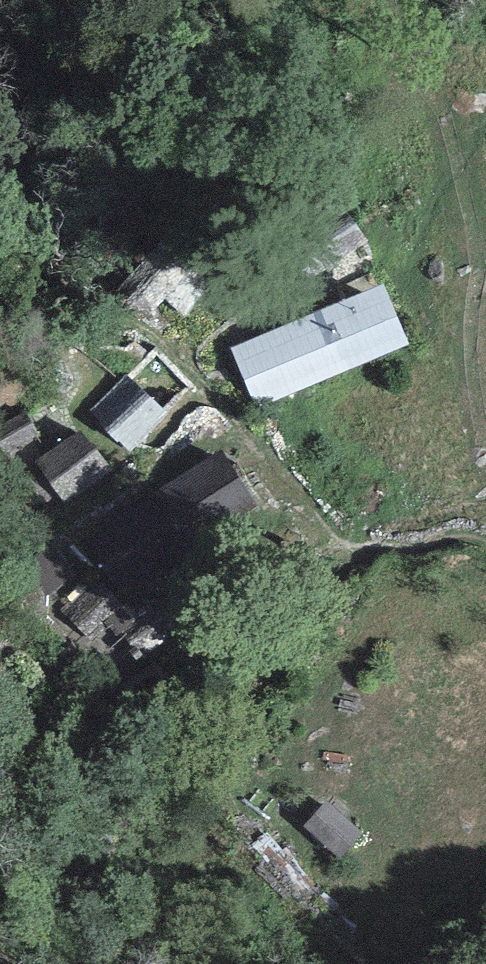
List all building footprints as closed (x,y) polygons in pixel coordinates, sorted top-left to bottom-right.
[(313,235),(334,265),(368,240),(348,211),(313,235)] [(155,251),(114,294),(143,321),(165,297),(185,316),(203,296),(155,251)] [(382,285),(301,318),(325,379),(409,346),(382,285)] [(254,408),(325,379),(301,318),(231,349),(254,408)] [(145,388),(104,428),(129,453),(170,414),(145,388)] [(43,439),(18,405),(0,418),(0,446),(12,462),(43,439)] [(63,503),(110,468),(79,427),(32,463),(63,503)] [(154,570),(252,490),(217,447),(119,527),(154,570)] [(91,643),(133,605),(97,564),(56,601),(91,643)] [(164,605),(127,638),(153,668),(191,635),(164,605)] [(351,853),(373,827),(337,796),(315,822),(351,853)]
